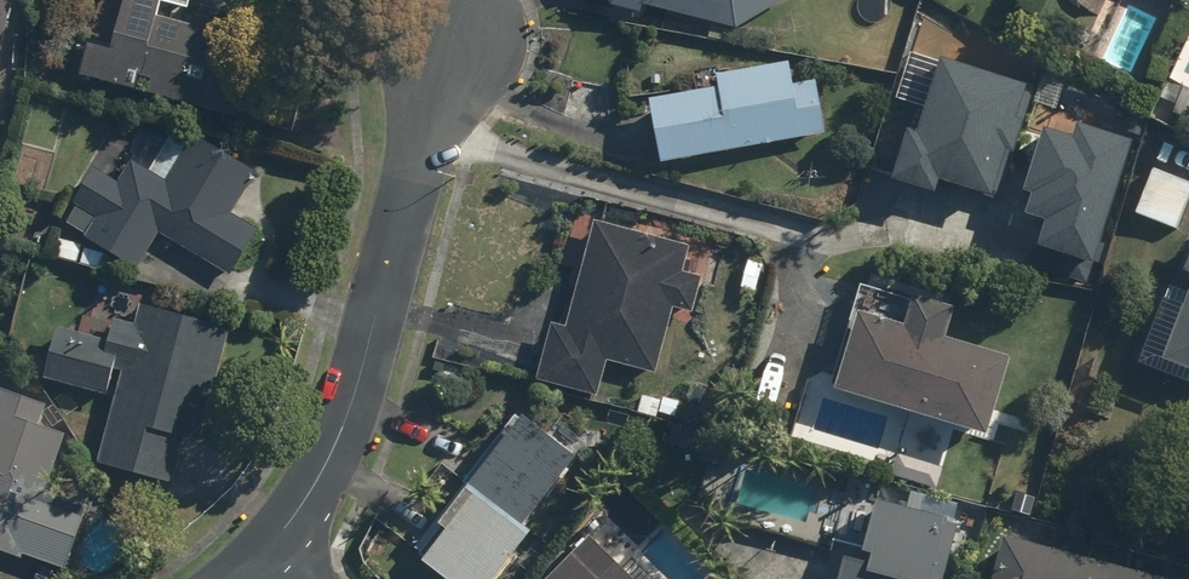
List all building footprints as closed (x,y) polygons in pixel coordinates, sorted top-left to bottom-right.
[(80,76),(290,129),(302,80),(226,61),(235,24),(194,14),(191,25),(158,17),(161,4),(187,10),(190,0),(126,0),(114,49),(88,43),(80,76)] [(641,4),(736,29),(781,0),(606,0),(608,4),(637,13),(641,4)] [(1066,2),(1090,12),(1095,0),(1067,0),(1066,2)] [(11,5),(0,2),(0,46),(11,5)] [(908,123),(892,174),(935,188),(939,175),(996,193),(1031,80),(943,53),(920,127),(908,123)] [(658,163),(665,162),(823,132),(814,78),(790,82),(786,62),(711,76),(713,84),(646,97),(658,163)] [(1034,186),(1029,206),(1047,211),(1033,263),(1093,279),(1132,131),(1078,116),(1075,128),(1043,120),(1026,184),(1034,186)] [(83,239),(136,270),(159,232),(230,275),(258,230),(231,214),(256,174),(193,137),(166,182),(131,161),(118,183),(93,168),(71,204),(96,218),(83,239)] [(688,245),(589,222),(564,326),(549,322),(535,380),(597,395),(605,361),(654,372),(670,305),(693,310),(701,276),(682,271),(688,245)] [(1167,307),(1149,356),(1188,371),(1188,285),(1179,312),(1167,307)] [(98,464),(171,483),(183,437),(200,442),(230,327),(137,303),(132,323),(110,318),(105,339),(55,326),(40,381),(105,398),(112,370),(122,373),(98,464)] [(1009,356),(859,307),(834,385),(984,434),(1009,356)] [(65,570),(86,507),(46,493),(65,436),(39,428),(46,408),(0,390),(0,553),(21,560),(22,555),(65,570)] [(517,412),(434,521),(440,527),(416,558),(444,578),(490,578),(528,529),(520,523),(572,454),(517,412)] [(873,501),(859,561),(843,558),(839,578),(944,578),(962,501),(890,484),(886,504),(873,501)] [(995,528),(980,578),(1161,578),(995,528)] [(597,545),(586,535),(544,578),(632,578),(597,545)]
